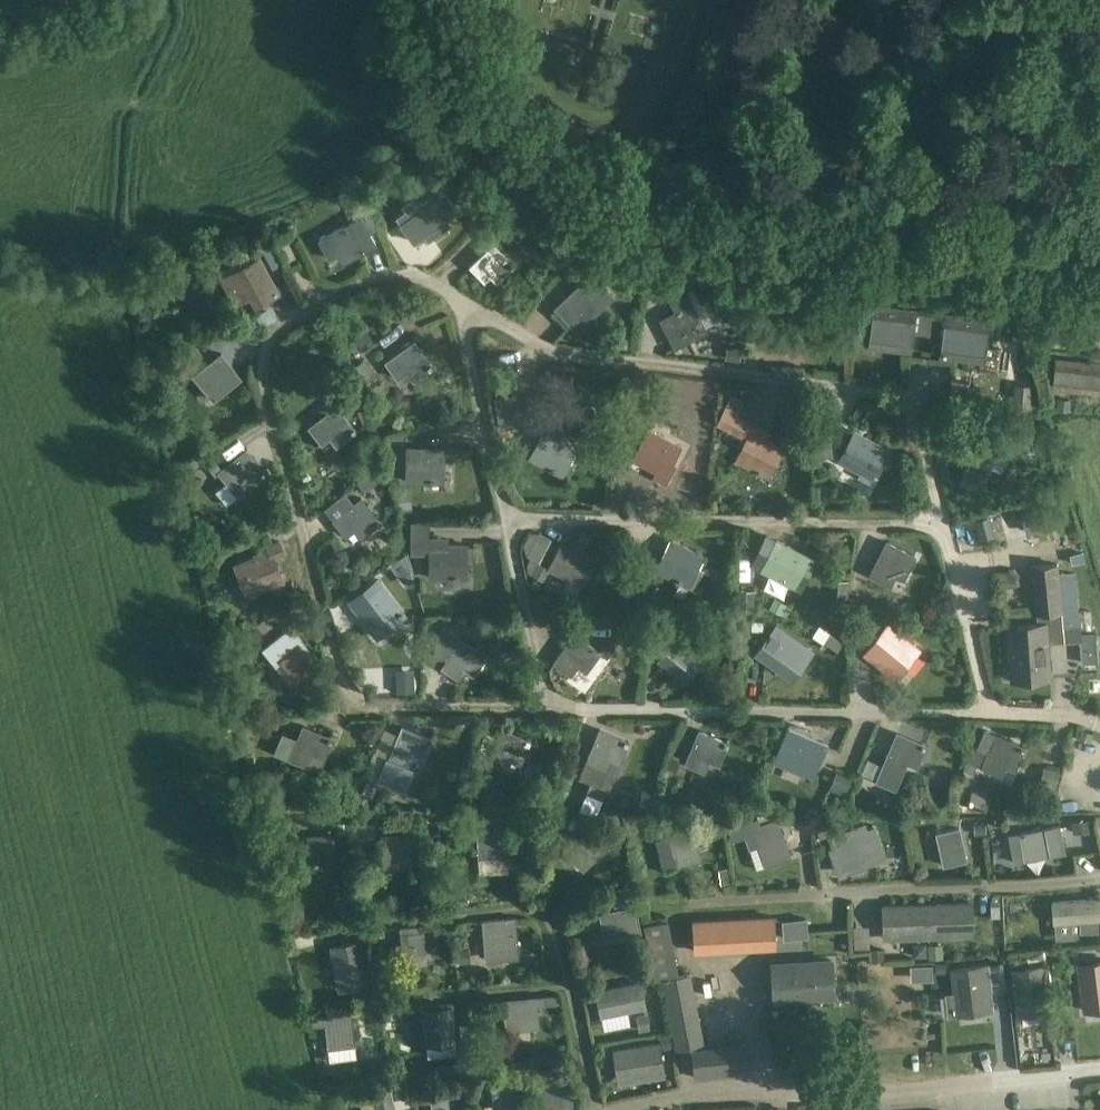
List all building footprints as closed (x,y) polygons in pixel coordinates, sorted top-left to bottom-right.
[(440,195),(401,215),(413,239),(452,220),(440,195)] [(363,217),(320,240),(330,258),(347,249),(352,258),(378,245),(363,217)] [(468,238),(461,245),(469,254),(485,239),(476,230),(468,238)] [(272,266),(282,261),(271,241),(261,246),(272,266)] [(495,245),(472,267),(486,281),(497,271),(503,277),(515,266),(495,245)] [(234,270),(220,278),(236,307),(253,298),(256,303),(278,291),(264,264),(238,277),(234,270)] [(653,266),(652,274),(661,276),(662,268),(653,266)] [(572,267),(558,281),(566,289),(580,275),(572,267)] [(684,272),(673,270),(671,283),(669,283),(668,289),(679,290),(680,284),(682,284),(684,272)] [(588,280),(557,308),(571,324),(583,313),(589,319),(613,297),(598,280),(593,285),(588,280)] [(846,289),(846,302),(859,303),(860,290),(846,289)] [(674,314),(659,322),(670,343),(667,345),(671,352),(694,339),(708,332),(693,304),(690,306),(686,297),(669,306),(674,314)] [(1036,302),(1037,332),(1099,329),(1099,299),(1036,302)] [(929,339),(932,317),(916,315),(916,313),(876,308),(871,348),(911,353),(913,337),(929,339)] [(768,311),(762,315),(767,325),(774,322),(768,311)] [(800,317),(769,333),(779,352),(786,348),(790,357),(814,344),(800,317)] [(949,320),(932,317),(929,339),(946,341),(944,357),(983,362),(988,323),(949,318),(949,320)] [(751,341),(764,334),(759,325),(746,332),(751,341)] [(353,337),(360,346),(371,338),(364,329),(353,337)] [(414,341),(385,362),(398,379),(414,367),(420,375),(432,367),(414,341)] [(197,348),(196,349),(189,354),(188,356),(194,364),(204,356),(197,348)] [(730,359),(739,360),(740,349),(731,348),(730,359)] [(817,363),(832,363),(832,349),(817,349),(817,363)] [(222,352),(193,374),(206,390),(222,378),(228,386),(241,377),(222,352)] [(1050,388),(1099,394),(1099,393),(1099,363),(1059,358),(1056,377),(1051,377),(1050,388)] [(368,362),(359,370),(365,378),(374,371),(368,362)] [(1031,387),(1014,386),(1013,410),(1031,411),(1032,408),(1036,409),(1037,399),(1030,399),(1031,387)] [(343,388),(332,395),(340,405),(349,397),(343,388)] [(726,406),(739,413),(744,401),(732,395),(726,406)] [(1070,399),(1059,398),(1058,410),(1069,412),(1070,399)] [(336,406),(309,427),(321,444),(337,433),(344,440),(356,431),(336,406)] [(725,409),(717,425),(729,431),(748,441),(737,463),(769,479),(784,450),(766,440),(770,432),(725,409)] [(530,411),(524,422),(544,434),(531,458),(562,475),(578,447),(556,435),(560,428),(530,411)] [(1004,422),(1000,432),(1012,436),(1015,426),(1004,422)] [(473,428),(448,429),(449,437),(473,437),(473,428)] [(649,431),(634,460),(666,477),(681,448),(649,431)] [(857,433),(840,463),(871,481),(881,464),(888,468),(896,454),(857,433)] [(832,437),(821,438),(822,458),(833,457),(832,437)] [(983,437),(964,481),(982,489),(991,468),(1001,473),(1011,450),(983,437)] [(409,448),(408,481),(443,482),(444,449),(409,448)] [(246,449),(219,471),(238,495),(266,473),(246,449)] [(197,456),(187,463),(192,469),(202,462),(197,456)] [(366,478),(357,484),(365,494),(373,487),(366,478)] [(409,487),(397,489),(400,509),(412,507),(409,487)] [(360,498),(332,520),(345,537),(361,525),(368,532),(380,522),(360,498)] [(1040,527),(1042,527),(1041,514),(1023,516),(1028,530),(1029,538),(1041,537),(1040,527)] [(994,536),(991,517),(976,521),(980,540),(994,536)] [(413,520),(413,552),(432,552),(431,577),(467,578),(467,546),(449,545),(449,536),(430,535),(430,521),(413,520)] [(280,538),(266,544),(268,550),(263,552),(262,550),(253,554),(253,555),(242,560),(233,564),(247,598),(286,581),(280,568),(277,559),(283,556),(287,555),(283,545),(280,538)] [(532,552),(530,557),(525,566),(526,569),(532,572),(531,575),(543,581),(549,570),(550,571),(551,569),(569,579),(581,585),(596,557),(566,540),(550,569),(538,563),(541,557),(532,552)] [(648,551),(642,563),(688,587),(703,558),(671,542),(662,559),(648,551)] [(776,543),(762,571),(793,588),(809,560),(776,543)] [(886,545),(870,577),(897,592),(914,559),(886,545)] [(1085,558),(1083,552),(1069,555),(1071,564),(1086,561),(1085,558)] [(1057,562),(1030,565),(1030,566),(1035,615),(1037,615),(1037,614),(1061,613),(1063,612),(1062,606),(1071,605),(1078,605),(1075,571),(1059,572),(1059,566),(1057,566),(1057,562)] [(395,576),(389,569),(380,575),(387,585),(396,578),(395,576)] [(994,574),(995,590),(1006,589),(1017,588),(1016,579),(1009,573),(994,574)] [(354,586),(340,597),(348,607),(362,595),(354,586)] [(384,590),(357,610),(370,628),(384,617),(389,624),(402,614),(384,590)] [(787,604),(774,598),(769,608),(782,614),(787,604)] [(855,599),(854,610),(864,612),(865,600),(855,599)] [(738,601),(738,607),(738,612),(754,612),(754,607),(754,601),(738,601)] [(268,619),(258,626),(263,633),(273,626),(268,619)] [(752,621),(752,630),(763,630),(763,621),(752,621)] [(811,651),(786,632),(787,631),(777,623),(755,654),(764,661),(765,661),(781,673),(794,656),(802,663),(811,651)] [(862,654),(888,673),(895,678),(920,649),(889,623),(862,654)] [(1062,625),(1038,627),(1008,629),(1012,683),(1050,680),(1047,646),(1063,645),(1062,625)] [(819,626),(813,636),(824,643),(830,633),(819,626)] [(319,663),(310,651),(290,627),(263,649),(276,664),(280,661),(296,681),(319,663)] [(464,671),(469,663),(478,669),(487,655),(460,639),(461,638),(449,630),(435,630),(436,658),(448,659),(442,669),(459,679),(464,671)] [(653,632),(653,642),(665,643),(665,632),(653,632)] [(680,635),(658,663),(675,676),(687,660),(695,666),(705,654),(680,635)] [(575,636),(555,665),(570,676),(583,661),(591,666),(600,653),(575,636)] [(1084,642),(1085,655),(1099,654),(1099,641),(1084,642)] [(609,643),(601,654),(607,659),(615,648),(609,643)] [(387,693),(416,691),(414,669),(385,671),(387,693)] [(333,736),(303,725),(297,739),(282,733),(274,754),(320,772),(333,736)] [(403,727),(388,759),(387,759),(379,779),(403,790),(412,769),(407,768),(411,759),(415,750),(425,754),(431,740),(403,727)] [(501,729),(487,761),(505,769),(513,751),(523,756),(530,741),(501,729)] [(899,729),(877,779),(896,787),(909,758),(919,762),(928,742),(899,729)] [(967,761),(977,766),(981,768),(982,767),(1001,775),(1005,767),(1013,748),(1022,752),(1025,746),(985,729),(977,747),(971,745),(967,761)] [(601,731),(587,763),(605,771),(612,754),(622,758),(629,743),(601,731)] [(698,732),(685,764),(703,772),(710,755),(720,759),(727,744),(698,732)] [(797,733),(780,772),(807,784),(811,775),(813,776),(826,746),(797,733)] [(671,757),(667,769),(676,773),(681,761),(671,757)] [(765,763),(763,768),(773,773),(777,762),(767,758),(765,763)] [(1045,767),(1043,774),(1058,777),(1060,770),(1045,767)] [(856,779),(837,772),(830,790),(849,797),(856,779)] [(378,786),(367,781),(363,792),(374,797),(378,786)] [(639,803),(648,806),(651,794),(642,792),(639,803)] [(776,817),(752,825),(757,840),(766,867),(792,857),(783,830),(779,817),(776,817)] [(808,817),(796,819),(798,829),(810,828),(808,817)] [(833,818),(817,824),(821,835),(825,833),(837,869),(844,866),(846,871),(876,860),(865,827),(851,832),(849,826),(838,830),(834,818),(833,818)] [(1074,831),(1087,831),(1094,830),(1093,821),(1074,822),(1074,831)] [(987,822),(977,822),(975,822),(976,833),(988,832),(987,822)] [(352,832),(350,823),(338,823),(338,832),(352,832)] [(590,825),(563,850),(584,872),(611,846),(590,825)] [(1045,829),(1019,833),(1025,861),(1051,857),(1051,856),(1065,853),(1060,825),(1045,828),(1045,829)] [(693,827),(667,835),(679,868),(703,860),(693,827)] [(960,828),(935,833),(943,867),(968,861),(960,828)] [(507,830),(477,831),(478,861),(508,860),(507,830)] [(307,849),(289,850),(290,873),(315,871),(314,863),(336,862),(334,834),(307,836),(307,849)] [(410,834),(381,835),(382,868),(412,867),(410,834)] [(1077,848),(1079,874),(1099,873),(1098,847),(1077,848)] [(731,882),(729,867),(718,869),(721,883),(731,882)] [(456,895),(482,889),(478,868),(451,874),(456,895)] [(598,872),(600,881),(613,878),(609,868),(598,872)] [(627,892),(617,894),(619,904),(629,902),(627,892)] [(1080,921),(1080,932),(1098,931),(1097,920),(1099,920),(1099,898),(1057,900),(1059,922),(1060,922),(1080,921)] [(971,903),(882,906),(883,936),(972,932),(971,903)] [(635,908),(598,914),(603,938),(639,932),(635,908)] [(756,918),(757,947),(775,946),(773,917),(756,918)] [(519,946),(516,918),(482,921),(485,950),(486,962),(520,958),(519,946)] [(740,919),(742,948),(757,947),(756,918),(740,919)] [(740,919),(724,920),(726,949),(742,948),(740,919)] [(782,921),(784,941),(808,938),(807,919),(782,921)] [(711,950),(726,949),(724,920),(709,921),(711,950)] [(668,921),(646,925),(645,925),(654,973),(678,968),(668,921)] [(695,951),(711,950),(709,921),(693,922),(695,951)] [(401,941),(391,942),(392,954),(402,952),(403,957),(403,963),(427,961),(427,956),(425,933),(420,933),(419,926),(400,928),(401,941)] [(443,927),(435,928),(434,938),(443,938),(443,927)] [(360,942),(331,948),(339,990),(368,984),(360,942)] [(926,944),(914,945),(914,956),(926,956),(926,944)] [(928,944),(930,958),(942,957),(941,944),(928,944)] [(884,947),(871,947),(872,959),(884,959),(884,947)] [(469,948),(459,949),(460,963),(470,962),(469,948)] [(1009,968),(1023,966),(1021,954),(1007,955),(1009,968)] [(828,958),(769,961),(771,998),(830,994),(828,958)] [(942,959),(935,960),(935,972),(943,972),(942,959)] [(1099,1008),(1099,961),(1080,964),(1085,1010),(1099,1008)] [(1002,963),(952,969),(958,1013),(987,1010),(984,988),(1005,986),(1002,963)] [(911,965),(912,975),(913,975),(931,974),(931,965),(911,965)] [(1042,967),(1013,970),(1018,1014),(1047,1011),(1042,967)] [(868,968),(860,969),(861,981),(869,980),(868,968)] [(690,974),(662,979),(675,1050),(704,1045),(690,974)] [(641,981),(595,990),(601,1017),(647,1007),(641,981)] [(557,995),(503,1000),(506,1030),(540,1027),(538,1007),(558,1005),(557,995)] [(423,1009),(427,1046),(456,1043),(453,1006),(423,1009)] [(311,1016),(313,1027),(326,1026),(328,1049),(330,1062),(357,1059),(356,1045),(351,1011),(311,1016)] [(647,1013),(637,1015),(639,1030),(650,1029),(647,1013)] [(473,1067),(469,1041),(460,1043),(463,1068),(473,1067)] [(660,1041),(613,1049),(618,1084),(665,1077),(660,1041)] [(743,1044),(692,1048),(695,1077),(746,1073),(743,1044)] [(499,1080),(491,1081),(493,1094),(492,1094),(494,1109),(516,1109),(514,1091),(512,1079),(499,1080)] [(542,1109),(544,1109),(573,1106),(569,1080),(538,1084),(542,1109)] [(395,1088),(397,1097),(410,1096),(409,1086),(395,1088)] [(376,1109),(397,1109),(392,1090),(372,1094),(376,1109)] [(448,1091),(430,1094),(432,1109),(450,1109),(448,1091)]
